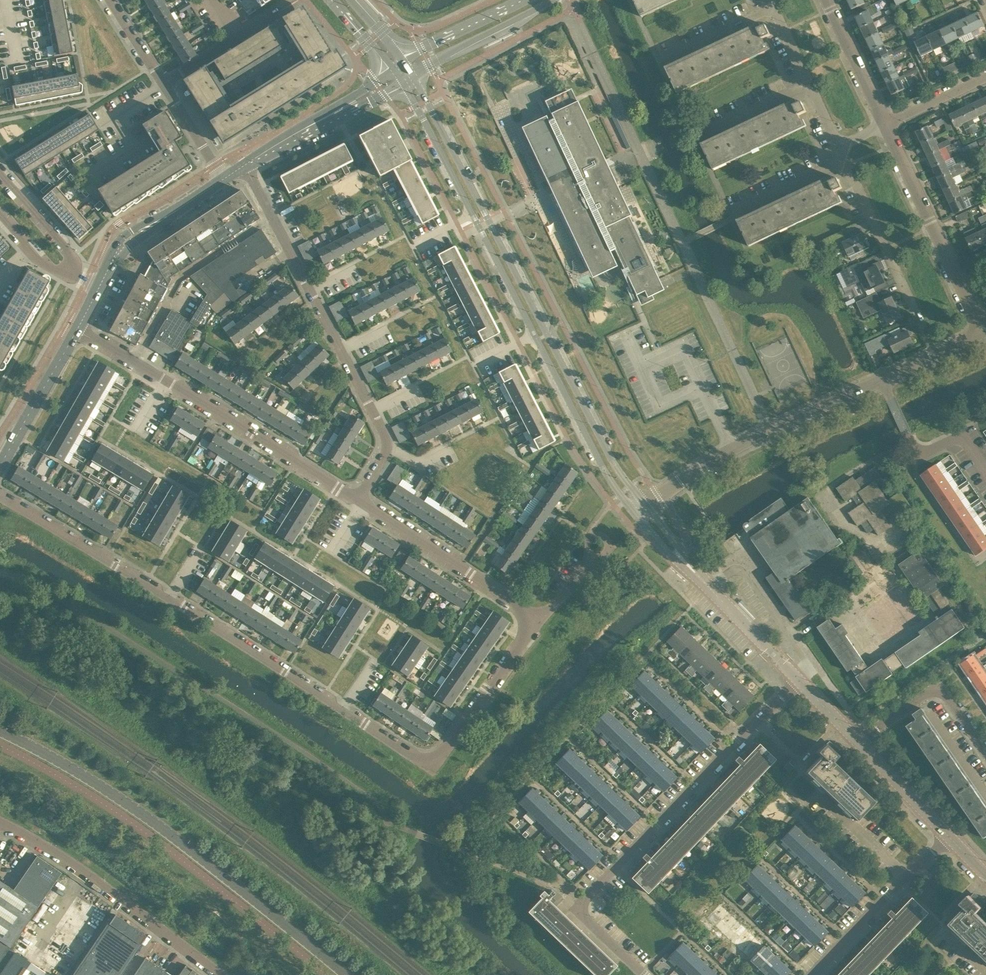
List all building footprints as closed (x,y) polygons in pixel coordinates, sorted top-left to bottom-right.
[(64,10),(63,0),(58,0),(44,3),(46,13),(64,10)] [(152,11),(164,4),(161,0),(147,0),(145,1),(152,11)] [(642,17),(643,17),(642,15),(674,0),(634,0),(642,17)] [(852,9),(860,6),(862,9),(868,6),(867,2),(869,1),(869,0),(848,0),(852,9)] [(152,11),(158,22),(170,14),(164,4),(152,11)] [(868,6),(862,9),(864,13),(855,17),(861,28),(874,22),(868,10),(870,10),(868,6)] [(335,49),(330,52),(302,7),(266,28),(265,27),(259,31),(260,32),(254,36),(253,35),(247,39),(247,40),(241,44),(240,43),(234,47),(235,48),(228,52),(227,51),(221,55),(222,56),(183,80),(188,89),(187,89),(191,96),(192,95),(197,103),(195,103),(199,110),(200,109),(205,116),(204,117),(208,123),(209,123),(214,130),(213,131),(216,137),(218,137),(223,145),(347,68),(335,49)] [(48,24),(66,21),(64,10),(46,13),(48,24)] [(978,12),(965,18),(972,33),(985,26),(978,12)] [(158,22),(164,32),(176,24),(170,14),(158,22)] [(965,18),(952,24),(959,38),(972,33),(965,18)] [(50,35),(69,31),(66,21),(48,24),(50,35)] [(874,22),(861,28),(866,39),(879,33),(874,22)] [(176,24),(164,32),(171,42),(183,35),(183,34),(176,24)] [(946,44),(959,38),(952,24),(940,30),(946,44)] [(678,94),(679,93),(678,92),(768,49),(763,39),(771,35),(766,25),(758,29),(758,28),(668,70),(667,67),(666,68),(678,94)] [(912,28),(904,31),(908,40),(916,36),(912,28)] [(934,50),(946,44),(940,30),(927,36),(934,50)] [(52,46),(71,42),(69,31),(50,35),(52,46)] [(934,50),(927,36),(925,31),(920,33),(922,39),(914,42),(921,56),(934,50)] [(171,42),(177,52),(189,45),(186,40),(189,38),(186,32),(183,34),(183,35),(171,42)] [(214,44),(210,37),(208,33),(202,36),(205,40),(206,39),(211,46),(214,44)] [(879,33),(866,39),(871,50),(884,44),(879,33)] [(71,42),(52,46),(54,56),(73,53),(71,42)] [(871,50),(876,61),(889,55),(884,44),(871,50)] [(196,55),(189,45),(177,52),(184,63),(189,60),(191,59),(190,59),(196,55)] [(977,59),(975,53),(968,56),(970,62),(977,59)] [(889,55),(876,61),(881,72),(894,66),(889,55)] [(950,65),(943,68),(946,75),(953,71),(950,65)] [(894,66),(881,72),(886,83),(900,77),(894,66)] [(77,74),(66,76),(69,94),(80,92),(77,74)] [(900,77),(886,83),(892,95),(909,87),(905,77),(904,75),(900,77)] [(59,96),(69,94),(66,76),(55,78),(59,96)] [(59,96),(55,78),(45,80),(48,98),(59,96)] [(45,80),(34,83),(37,100),(48,98),(45,80)] [(37,100),(34,83),(23,85),(27,102),(37,100)] [(27,102),(23,85),(12,87),(15,105),(27,102)] [(552,193),(550,194),(585,268),(586,267),(592,278),(617,266),(610,252),(612,251),(614,250),(621,264),(636,295),(644,291),(647,298),(664,290),(662,287),(652,266),(654,266),(634,221),(632,222),(629,217),(631,216),(607,167),(614,164),(610,157),(604,160),(574,97),(573,93),(571,89),(544,101),(552,119),(548,121),(547,120),(522,131),(549,188),(552,193)] [(984,98),(973,104),(975,109),(976,110),(976,111),(978,116),(985,113),(985,114),(985,102),(984,98)] [(714,168),(804,126),(799,115),(806,111),(802,102),(794,105),(793,104),(704,146),(703,143),(701,144),(714,170),(715,170),(714,168)] [(964,116),(967,121),(969,126),(972,133),(978,131),(975,123),(972,119),(978,116),(976,111),(976,110),(975,109),(973,104),(961,109),(964,115),(964,116)] [(961,109),(950,115),(952,120),(953,121),(953,122),(955,127),(967,121),(964,116),(964,115),(961,109)] [(98,190),(113,214),(190,166),(175,142),(181,138),(165,111),(142,125),(159,152),(98,190)] [(89,114),(80,120),(89,135),(99,130),(89,114)] [(942,119),(934,122),(937,127),(944,124),(948,132),(953,129),(947,118),(943,120),(942,119)] [(80,141),(89,135),(80,120),(70,125),(80,141)] [(379,177),(395,168),(411,160),(390,120),(358,137),(379,177)] [(71,147),(80,141),(70,125),(61,131),(71,147)] [(916,132),(922,144),(934,138),(928,126),(916,132)] [(52,137),(62,153),(71,147),(61,131),(52,137)] [(53,158),(62,153),(52,137),(43,143),(53,158)] [(937,145),(934,138),(922,144),(927,155),(951,144),(949,139),(937,145)] [(43,143),(34,148),(43,164),(53,158),(43,143)] [(344,144),(335,149),(343,165),(352,160),(344,144)] [(933,167),(945,161),(942,155),(954,149),(951,144),(927,155),(933,167)] [(34,148),(24,154),(34,170),(43,164),(34,148)] [(334,169),(343,165),(335,149),(326,153),(334,169)] [(326,153),(317,158),(325,174),(334,169),(326,153)] [(25,176),(34,170),(24,154),(15,160),(25,176)] [(316,179),(325,174),(317,158),(307,163),(316,179)] [(411,160),(395,168),(400,178),(416,170),(411,160)] [(948,168),(945,161),(933,167),(938,179),(962,167),(960,162),(953,166),(952,165),(948,168)] [(316,179),(307,163),(298,167),(307,183),(316,179)] [(298,188),(307,183),(298,167),(289,172),(298,188)] [(944,190),(956,185),(953,178),(964,172),(962,167),(938,179),(944,190)] [(404,187),(420,179),(416,170),(400,178),(404,187)] [(298,188),(289,172),(280,177),(288,193),(298,188)] [(830,181),(829,180),(739,222),(738,219),(737,220),(749,246),(750,246),(750,244),(839,202),(834,191),(842,188),(837,178),(830,181)] [(420,179),(404,187),(409,196),(425,188),(420,179)] [(959,191),(956,185),(944,190),(949,202),(961,196),(966,194),(973,191),(970,186),(959,191)] [(51,206),(64,195),(56,186),(42,199),(50,207),(51,206)] [(414,205),(430,197),(425,188),(409,196),(414,205)] [(228,199),(246,227),(260,218),(241,190),(228,199)] [(966,194),(961,196),(949,202),(955,214),(972,206),(968,199),(975,196),(973,191),(966,194)] [(71,203),(64,195),(51,206),(50,207),(57,215),(58,215),(71,203)] [(418,214),(434,206),(430,197),(414,205),(418,214)] [(232,236),(246,227),(228,199),(214,208),(232,236)] [(71,203),(58,215),(57,215),(64,223),(65,223),(78,211),(71,203)] [(434,206),(418,214),(423,224),(439,215),(434,206)] [(201,217),(219,245),(232,236),(214,208),(201,217)] [(72,231),(85,219),(78,211),(65,223),(64,223),(71,232),(72,231)] [(967,211),(955,216),(958,222),(964,220),(970,218),(967,211)] [(977,232),(984,246),(985,245),(985,221),(983,216),(981,212),(976,214),(984,230),(977,232)] [(187,226),(205,254),(219,245),(201,217),(187,226)] [(371,223),(377,236),(388,230),(382,218),(371,223)] [(71,232),(79,240),(93,227),(85,219),(72,231),(71,232)] [(366,241),(377,236),(371,223),(360,229),(366,241)] [(189,258),(192,263),(205,254),(187,226),(174,235),(188,256),(189,258)] [(972,251),(984,246),(977,232),(976,228),(965,233),(967,237),(966,238),(972,251)] [(228,251),(201,269),(224,292),(232,301),(240,296),(231,282),(257,265),(254,261),(263,255),(266,259),(268,258),(276,252),(261,229),(238,244),(228,251)] [(356,247),(366,241),(360,229),(349,234),(356,247)] [(842,231),(820,241),(828,258),(846,249),(849,257),(851,261),(862,256),(860,252),(868,248),(863,236),(865,235),(864,234),(864,233),(861,229),(850,235),(850,236),(846,238),(842,231)] [(345,252),(356,247),(349,234),(339,240),(345,252)] [(180,261),(188,256),(174,235),(161,243),(180,271),(185,268),(180,261)] [(2,240),(0,242),(0,257),(9,249),(2,240)] [(334,258),(345,252),(339,240),(328,245),(334,258)] [(298,246),(300,251),(311,246),(308,241),(306,242),(298,246)] [(152,261),(168,285),(171,279),(170,277),(180,271),(161,243),(147,252),(152,260),(152,261)] [(323,263),(334,258),(328,245),(317,251),(319,254),(320,256),(319,256),(320,258),(321,258),(323,263)] [(314,251),(311,246),(300,251),(303,256),(314,251)] [(439,254),(444,264),(460,256),(455,246),(439,254)] [(316,256),(314,251),(303,256),(305,261),(316,256)] [(460,256),(444,264),(449,274),(465,265),(460,256)] [(143,276),(166,289),(168,285),(152,261),(144,276),(143,276)] [(869,265),(870,268),(865,271),(861,263),(841,272),(848,286),(864,279),(869,289),(871,289),(875,287),(879,285),(885,282),(879,269),(882,267),(879,261),(869,265)] [(470,275),(465,265),(449,274),(454,283),(470,275)] [(171,310),(155,337),(161,340),(166,343),(171,346),(176,349),(192,323),(197,327),(209,307),(215,314),(232,301),(224,292),(201,269),(190,276),(207,294),(190,322),(171,310)] [(31,271),(30,270),(29,270),(29,271),(28,271),(27,273),(7,307),(0,320),(0,369),(50,281),(31,271)] [(269,278),(271,281),(278,277),(275,273),(269,278)] [(133,286),(160,300),(166,289),(143,276),(140,274),(133,286)] [(454,283),(459,293),(475,285),(470,275),(454,283)] [(264,286),(271,281),(269,278),(262,283),(264,286)] [(402,284),(409,296),(420,290),(413,278),(402,284)] [(398,302),(409,296),(402,284),(392,289),(398,302)] [(290,285),(279,293),(287,304),(298,296),(294,291),(295,291),(293,289),(290,285)] [(480,294),(475,285),(459,293),(464,302),(480,294)] [(160,300),(133,286),(127,297),(154,311),(160,300)] [(387,307),(398,302),(392,289),(381,294),(387,307)] [(279,293),(268,301),(277,312),(287,304),(279,293)] [(864,318),(881,310),(888,324),(901,317),(895,304),(898,302),(895,294),(889,296),(889,298),(881,302),(877,293),(856,302),(864,318)] [(367,294),(363,296),(362,297),(365,303),(370,300),(367,294)] [(377,312),(387,307),(381,294),(370,300),(377,312)] [(464,302),(469,312),(485,304),(480,294),(464,302)] [(154,311),(127,297),(121,308),(148,323),(154,311)] [(366,318),(377,312),(370,300),(365,303),(360,305),(366,318)] [(268,301),(258,309),(266,320),(277,312),(268,301)] [(342,306),(340,301),(329,306),(332,312),(342,306)] [(490,313),(485,304),(469,312),(474,322),(490,313)] [(355,324),(366,318),(360,305),(348,311),(351,316),(351,317),(352,318),(355,324)] [(334,317),(345,311),(342,306),(332,312),(334,317)] [(116,319),(142,334),(148,323),(121,308),(116,319)] [(258,309),(247,316),(256,327),(266,320),(258,309)] [(348,316),(345,311),(334,317),(337,322),(348,316)] [(490,313),(474,322),(478,331),(494,323),(490,313)] [(247,316),(237,324),(245,335),(256,327),(247,316)] [(109,331),(136,345),(142,334),(116,319),(109,331)] [(494,323),(478,331),(484,341),(500,333),(494,323)] [(237,324),(226,332),(230,337),(229,337),(230,339),(231,338),(234,343),(245,335),(237,324)] [(890,332),(869,342),(865,344),(870,356),(876,353),(875,351),(891,343),(895,353),(914,344),(910,336),(912,334),(907,326),(900,330),(899,328),(890,332)] [(155,337),(149,347),(154,350),(161,340),(155,337)] [(445,338),(434,344),(440,356),(451,351),(448,345),(445,338)] [(161,340),(154,350),(159,353),(166,343),(161,340)] [(166,343),(159,353),(165,356),(171,346),(166,343)] [(318,344),(310,353),(319,363),(328,355),(318,344)] [(429,362),(440,356),(434,344),(423,349),(429,362)] [(171,346),(165,356),(169,359),(170,359),(173,354),(176,349),(171,346)] [(305,349),(297,357),(301,361),(311,371),(319,363),(310,353),(305,349)] [(423,349),(412,355),(419,367),(429,362),(423,349)] [(173,354),(170,359),(177,363),(175,365),(186,372),(193,360),(183,353),(179,358),(173,354)] [(408,373),(419,367),(412,355),(402,360),(408,373)] [(193,360),(186,372),(196,378),(204,366),(193,360)] [(402,360),(391,366),(397,378),(408,373),(402,360)] [(301,361),(292,369),(302,380),(311,371),(301,361)] [(360,367),(363,372),(374,366),(371,361),(360,367)] [(93,371),(109,380),(114,371),(98,362),(93,371)] [(499,371),(504,382),(520,373),(515,363),(499,371)] [(204,366),(196,378),(206,384),(214,372),(204,366)] [(365,377),(376,371),(374,366),(363,372),(365,377)] [(386,384),(397,378),(391,366),(380,371),(383,377),(382,377),(383,379),(386,384)] [(292,369),(283,378),(288,382),(287,383),(289,384),(293,388),(302,380),(292,369)] [(93,371),(88,380),(103,389),(109,380),(93,371)] [(379,377),(376,371),(365,377),(368,382),(379,377)] [(214,372),(206,384),(217,391),(224,379),(217,374),(214,372)] [(520,373),(504,382),(509,391),(525,383),(520,373)] [(224,379),(217,391),(227,397),(234,385),(224,379)] [(98,398),(103,389),(88,380),(83,389),(98,398)] [(509,391),(514,401),(530,392),(525,383),(509,391)] [(234,385),(227,397),(237,403),(245,391),(234,385)] [(473,393),(470,387),(466,389),(469,395),(468,395),(471,401),(465,405),(471,417),(482,411),(476,399),(475,397),(473,393)] [(78,398),(93,407),(98,398),(83,389),(78,398)] [(245,391),(237,403),(247,409),(255,397),(245,391)] [(514,401),(519,410),(535,402),(530,392),(514,401)] [(255,397),(247,409),(258,415),(265,403),(255,397)] [(93,407),(78,398),(73,407),(88,416),(93,407)] [(540,412),(535,402),(519,410),(524,420),(540,412)] [(265,403),(258,415),(268,422),(275,410),(265,403)] [(302,408),(309,412),(311,408),(306,405),(304,404),(302,408)] [(460,422),(471,417),(465,405),(454,410),(460,422)] [(173,414),(170,420),(197,436),(197,435),(204,424),(178,407),(177,408),(175,406),(172,411),(174,412),(173,414)] [(88,416),(73,407),(68,416),(83,425),(88,416)] [(319,413),(311,408),(309,412),(316,417),(319,413)] [(275,410),(268,422),(278,428),(285,416),(275,410)] [(454,410),(443,415),(450,428),(460,422),(454,410)] [(524,420),(529,430),(545,421),(540,412),(524,420)] [(345,425),(357,433),(363,422),(352,415),(345,425)] [(439,433),(450,428),(443,415),(433,421),(439,433)] [(62,424),(78,433),(83,425),(68,416),(62,424)] [(285,416),(278,428),(294,437),(301,425),(285,416)] [(433,421),(422,426),(428,439),(439,433),(433,421)] [(529,430),(534,439),(550,431),(545,421),(529,430)] [(392,427),(394,432),(405,427),(402,422),(392,427)] [(57,433),(73,442),(78,433),(62,424),(57,433)] [(301,425),(294,437),(304,444),(308,439),(309,437),(312,432),(301,425)] [(350,443),(357,433),(345,425),(338,435),(350,443)] [(417,444),(428,439),(422,426),(411,432),(414,437),(413,438),(414,439),(415,439),(417,444)] [(202,438),(206,440),(212,430),(207,427),(201,437),(202,438)] [(408,432),(405,427),(394,432),(397,437),(408,432)] [(212,430),(206,440),(211,443),(216,435),(217,433),(212,430)] [(555,441),(550,431),(534,439),(539,449),(555,441)] [(397,437),(399,442),(410,437),(408,432),(397,437)] [(73,442),(57,433),(52,442),(68,451),(73,442)] [(176,435),(171,442),(175,444),(180,437),(176,435)] [(211,443),(208,447),(218,453),(226,441),(216,435),(211,443)] [(332,446),(344,453),(350,443),(338,435),(332,446)] [(198,445),(202,447),(206,440),(202,438),(198,445)] [(226,441),(218,453),(229,460),(236,448),(226,441)] [(62,460),(68,451),(52,442),(47,451),(62,460)] [(171,442),(167,449),(171,451),(175,444),(171,442)] [(102,467),(111,451),(101,445),(92,461),(102,467)] [(35,450),(28,446),(26,450),(33,454),(35,450)] [(337,464),(344,453),(332,446),(325,456),(331,459),(330,460),(332,461),(332,460),(337,464)] [(229,460),(223,469),(228,472),(233,463),(239,466),(246,454),(236,448),(229,460)] [(112,472),(121,457),(111,451),(102,467),(112,472)] [(41,462),(46,455),(42,453),(37,460),(41,462)] [(246,454),(239,466),(249,472),(257,460),(246,454)] [(112,472),(122,478),(131,463),(121,457),(112,472)] [(37,469),(41,462),(37,460),(33,467),(37,469)] [(257,460),(249,472),(260,479),(267,467),(257,460)] [(141,469),(131,463),(122,478),(131,484),(141,469)] [(541,471),(544,467),(537,463),(534,466),(541,471)] [(556,477),(568,485),(577,472),(572,469),(572,468),(570,467),(570,468),(565,464),(556,477)] [(936,464),(921,475),(927,484),(942,474),(936,464)] [(397,465),(393,470),(404,476),(407,471),(397,465)] [(14,474),(11,479),(22,485),(29,473),(19,467),(15,472),(14,474)] [(267,467),(260,479),(270,485),(273,480),(274,480),(275,479),(274,478),(277,473),(267,467)] [(551,472),(544,467),(541,471),(548,475),(551,472)] [(853,477),(837,488),(846,502),(852,497),(858,506),(849,513),(858,526),(861,524),(868,533),(874,529),(879,535),(892,526),(885,517),(894,510),(899,517),(912,508),(901,491),(888,500),(877,485),(884,480),(875,467),(856,480),(853,477)] [(151,475),(141,469),(131,484),(142,490),(151,475)] [(400,481),(404,476),(393,470),(390,474),(400,481)] [(29,473),(22,485),(38,495),(45,483),(29,473)] [(398,485),(400,481),(390,474),(387,479),(397,485),(398,485)] [(421,484),(425,476),(421,474),(417,481),(421,484)] [(933,493),(949,483),(942,474),(927,484),(933,493)] [(559,498),(568,485),(556,477),(547,490),(559,498)] [(257,486),(263,489),(266,483),(260,480),(257,486)] [(416,491),(421,484),(417,481),(412,488),(416,491)] [(45,483),(38,495),(48,501),(55,489),(45,483)] [(933,493),(939,502),(955,491),(949,483),(933,493)] [(390,497),(403,505),(410,494),(398,485),(397,485),(394,490),(392,491),(393,492),(390,497)] [(172,486),(166,496),(183,506),(189,496),(172,486)] [(517,491),(524,496),(527,492),(520,487),(517,491)] [(55,489),(48,501),(59,507),(66,495),(55,489)] [(304,490),(298,499),(314,508),(319,499),(304,490)] [(550,510),(559,498),(547,490),(539,502),(550,510)] [(447,491),(442,498),(446,500),(451,493),(447,491)] [(961,500),(955,491),(939,502),(945,511),(961,500)] [(533,497),(527,492),(524,496),(531,500),(533,497)] [(423,502),(410,494),(403,505),(415,514),(423,502)] [(66,495),(59,507),(69,513),(76,501),(66,495)] [(166,496),(160,506),(177,516),(183,506),(166,496)] [(744,526),(744,528),(751,537),(751,538),(753,540),(758,537),(768,551),(780,568),(766,577),(796,620),(803,616),(804,617),(812,612),(789,579),(833,549),(835,548),(843,542),(840,538),(838,539),(809,497),(790,510),(782,498),(749,520),(751,522),(749,523),(749,522),(747,522),(746,523),(745,523),(744,525),(744,526)] [(442,507),(446,500),(442,498),(438,505),(442,507)] [(298,499),(293,507),(308,517),(314,508),(298,499)] [(504,505),(507,508),(512,501),(509,499),(504,505)] [(967,509),(961,500),(945,511),(952,520),(967,509)] [(76,501),(69,513),(79,519),(86,507),(76,501)] [(415,514),(428,522),(436,510),(423,502),(415,514)] [(542,523),(550,510),(539,502),(530,515),(542,523)] [(160,506),(154,516),(171,525),(177,516),(160,506)] [(471,506),(466,513),(470,516),(475,509),(471,506)] [(86,507),(79,519),(89,526),(97,513),(86,507)] [(303,526),(308,517),(293,507),(288,516),(303,526)] [(973,518),(967,509),(952,520),(958,529),(973,518)] [(449,519),(436,510),(428,522),(441,530),(449,519)] [(501,515),(508,519),(510,516),(503,511),(501,515)] [(97,513),(89,526),(100,532),(107,520),(97,513)] [(466,523),(470,516),(466,513),(462,520),(466,523)] [(533,535),(542,523),(530,515),(521,527),(533,535)] [(154,516),(148,526),(165,535),(171,525),(154,516)] [(288,516),(282,525),(297,534),(303,526),(288,516)] [(517,521),(510,516),(508,519),(514,524),(517,521)] [(964,538),(979,527),(973,518),(958,529),(964,538)] [(441,530),(454,539),(461,527),(449,519),(441,530)] [(107,520),(100,532),(110,538),(113,533),(114,533),(115,531),(114,531),(118,526),(107,520)] [(223,532),(238,542),(245,532),(230,522),(223,532)] [(292,543),(297,534),(282,525),(276,534),(292,543)] [(148,526),(142,536),(159,545),(165,535),(148,526)] [(368,534),(365,540),(375,546),(391,556),(398,545),(399,545),(372,528),(370,527),(367,531),(369,532),(368,534)] [(474,535),(461,527),(454,539),(467,547),(470,542),(471,541),(471,540),(474,535)] [(524,548),(533,535),(521,527),(512,540),(524,548)] [(964,538),(970,547),(985,536),(979,527),(964,538)] [(217,542),(233,551),(238,542),(223,532),(217,542)] [(483,540),(490,545),(493,541),(486,536),(483,540)] [(985,536),(970,547),(976,556),(985,549),(985,537),(985,536)] [(516,560),(524,548),(512,540),(504,552),(516,560)] [(493,541),(490,545),(497,549),(500,545),(493,541)] [(226,561),(233,551),(217,542),(211,552),(226,561)] [(254,559),(264,565),(274,550),(264,544),(254,559)] [(899,565),(923,600),(925,599),(937,616),(936,617),(937,619),(919,632),(921,635),(884,660),(882,659),(869,668),(846,635),(849,633),(843,624),(836,629),(830,619),(818,627),(822,633),(848,671),(852,669),(857,676),(856,677),(857,678),(850,682),(859,695),(866,691),(867,692),(893,674),(892,672),(904,664),(906,668),(965,628),(953,609),(961,604),(947,584),(951,581),(938,562),(939,562),(928,546),(921,551),(920,550),(919,551),(915,545),(913,546),(895,558),(899,564),(899,565)] [(395,558),(400,561),(406,551),(401,547),(395,558)] [(284,556),(274,550),(264,565),(274,571),(284,556)] [(406,551),(400,561),(404,564),(409,557),(411,554),(406,551)] [(507,573),(516,560),(504,552),(495,565),(500,569),(501,570),(507,573)] [(274,571),(284,577),(293,562),(284,556),(274,571)] [(369,556),(365,563),(369,565),(373,558),(369,556)] [(404,564),(401,568),(411,575),(419,563),(409,557),(404,564)] [(303,568),(293,562),(284,577),(293,583),(303,568)] [(365,563),(360,570),(364,572),(367,569),(369,565),(365,563)] [(419,563),(411,575),(412,575),(421,582),(429,570),(419,563)] [(227,575),(232,567),(228,565),(223,572),(227,575)] [(546,572),(551,575),(555,570),(550,567),(546,572)] [(303,568),(293,583),(303,589),(313,574),(303,568)] [(232,575),(240,580),(244,574),(236,569),(232,575)] [(429,570),(421,582),(432,588),(439,576),(429,570)] [(258,576),(263,579),(266,574),(261,571),(258,576)] [(227,575),(223,572),(219,579),(223,582),(227,575)] [(313,574),(303,589),(313,596),(322,580),(313,574)] [(439,576),(432,588),(442,595),(449,583),(439,576)] [(197,591),(208,598),(215,586),(204,579),(201,584),(200,585),(200,586),(197,591)] [(332,587),(322,580),(313,596),(323,602),(332,587)] [(449,583),(442,595),(452,601),(460,589),(449,583)] [(259,585),(255,592),(260,595),(264,589),(259,585)] [(208,598),(219,605),(226,593),(215,586),(208,598)] [(460,589),(452,601),(462,608),(466,603),(467,601),(470,596),(460,589)] [(265,598),(269,601),(270,600),(273,594),(269,592),(265,598)] [(219,605),(229,611),(237,600),(226,593),(219,605)] [(818,603),(824,611),(824,612),(836,604),(833,599),(830,595),(818,603)] [(229,611),(240,618),(248,606),(237,600),(229,611)] [(353,600),(347,610),(362,620),(369,610),(353,600)] [(240,618),(251,625),(258,613),(248,606),(240,618)] [(356,630),(362,620),(347,610),(341,620),(356,630)] [(487,621),(502,631),(508,622),(494,612),(487,621)] [(251,625),(261,632),(269,620),(258,613),(251,625)] [(261,632),(272,639),(280,627),(269,620),(261,632)] [(341,620),(335,629),(350,639),(356,630),(341,620)] [(487,621),(482,629),(496,639),(502,631),(487,621)] [(666,641),(672,647),(666,653),(670,656),(690,635),(683,629),(680,626),(666,641)] [(272,639),(283,646),(290,634),(280,627),(272,639)] [(350,639),(335,629),(329,639),(344,649),(350,639)] [(476,637),(491,648),(496,639),(482,629),(476,637)] [(301,641),(290,634),(283,646),(294,653),(297,647),(298,648),(299,646),(298,646),(301,641)] [(697,642),(690,635),(670,656),(673,659),(677,656),(676,655),(678,653),(685,659),(699,644),(697,642)] [(404,647),(419,657),(426,648),(411,637),(404,647)] [(470,646),(485,656),(491,648),(476,637),(470,646)] [(344,649),(329,639),(322,650),(337,659),(344,649)] [(699,644),(685,659),(690,664),(685,670),(685,671),(688,673),(708,653),(701,646),(699,644)] [(470,646),(464,654),(479,664),(485,656),(470,646)] [(404,647),(398,657),(413,667),(419,657),(404,647)] [(985,652),(985,648),(985,647),(975,654),(978,658),(985,652)] [(698,671),(703,676),(717,661),(715,659),(708,653),(688,673),(692,677),(698,671)] [(464,654),(458,662),(473,673),(479,664),(464,654)] [(961,663),(968,674),(980,665),(973,655),(961,663)] [(406,677),(413,667),(398,657),(391,666),(406,677)] [(719,663),(717,661),(703,676),(710,682),(707,685),(704,689),(706,691),(726,670),(719,663)] [(467,681),(473,673),(458,662),(452,671),(467,681)] [(975,683),(985,676),(985,674),(980,665),(968,674),(975,683)] [(716,688),(721,693),(735,679),(734,677),(726,670),(706,691),(710,694),(713,691),(716,688)] [(447,679),(461,689),(467,681),(452,671),(447,679)] [(630,685),(639,694),(652,680),(644,671),(634,681),(630,685)] [(982,693),(985,691),(985,676),(975,683),(982,693)] [(447,679),(441,688),(456,698),(461,689),(447,679)] [(738,681),(735,679),(721,693),(728,700),(725,702),(726,702),(722,706),(725,708),(745,687),(738,681)] [(404,680),(399,687),(403,690),(408,683),(404,680)] [(661,688),(652,680),(639,694),(648,702),(661,688)] [(386,687),(383,691),(391,699),(395,695),(386,687)] [(399,697),(403,690),(399,687),(395,694),(399,697)] [(745,687),(725,708),(725,709),(728,712),(731,708),(731,709),(734,706),(740,711),(754,696),(749,691),(745,687)] [(450,707),(456,698),(441,688),(435,696),(450,707)] [(648,702),(657,710),(670,697),(661,688),(648,702)] [(427,696),(420,691),(418,695),(425,700),(427,696)] [(372,705),(386,714),(394,702),(381,693),(378,698),(377,698),(376,699),(374,698),(372,701),(371,703),(373,704),(372,705)] [(678,705),(670,697),(657,710),(661,715),(665,718),(678,705)] [(430,708),(435,701),(431,698),(426,705),(430,708)] [(406,710),(394,702),(386,714),(398,722),(406,710)] [(426,715),(430,708),(426,705),(422,712),(426,715)] [(665,718),(674,727),(687,713),(678,705),(665,718)] [(925,714),(926,713),(922,708),(913,714),(916,719),(916,720),(913,721),(907,726),(984,838),(985,836),(985,807),(923,715),(925,714)] [(398,722),(411,731),(419,719),(406,710),(398,722)] [(593,724),(602,733),(615,719),(606,710),(597,720),(593,724)] [(696,721),(687,713),(674,727),(683,735),(696,721)] [(432,727),(419,719),(411,731),(424,740),(425,739),(427,740),(430,735),(428,734),(429,732),(432,727)] [(624,727),(615,719),(602,733),(611,741),(624,727)] [(683,735),(691,743),(704,730),(696,721),(683,735)] [(641,727),(645,732),(650,727),(645,723),(641,727)] [(624,727),(611,741),(619,749),(632,736),(624,727)] [(713,738),(704,730),(691,743),(700,752),(713,738)] [(641,744),(632,736),(619,749),(628,758),(641,744)] [(641,744),(628,758),(637,766),(650,752),(641,744)] [(648,856),(645,853),(641,857),(646,862),(632,877),(631,878),(634,880),(647,893),(657,883),(670,869),(682,857),(693,845),(704,834),(716,821),(728,809),(739,797),(751,784),(763,772),(775,759),(762,746),(759,744),(745,758),(743,760),(741,759),(738,756),(734,760),(739,765),(653,855),(650,857),(648,856)] [(855,820),(873,802),(831,762),(836,756),(832,752),(835,749),(833,747),(830,745),(828,747),(824,744),(815,752),(820,756),(805,772),(855,820)] [(556,763),(565,772),(578,758),(569,750),(562,757),(558,761),(556,763)] [(658,761),(650,752),(637,766),(645,774),(658,761)] [(587,766),(578,758),(565,772),(574,780),(587,766)] [(788,771),(790,770),(791,768),(796,763),(791,758),(783,766),(788,771)] [(645,774),(654,782),(667,769),(658,761),(645,774)] [(574,780),(582,788),(595,775),(587,766),(574,780)] [(622,770),(619,767),(613,774),(616,777),(622,770)] [(676,777),(667,769),(654,782),(663,791),(676,777)] [(604,783),(595,775),(582,788),(591,797),(604,783)] [(591,797),(600,805),(613,791),(604,783),(591,797)] [(519,802),(528,811),(541,797),(532,789),(528,792),(521,799),(519,802)] [(621,800),(613,791),(600,805),(608,813),(621,800)] [(561,800),(566,804),(574,796),(569,792),(561,800)] [(549,805),(541,797),(528,811),(536,819),(549,805)] [(608,813),(617,821),(630,808),(621,800),(608,813)] [(576,804),(571,809),(574,812),(579,807),(576,804)] [(558,814),(549,805),(536,819),(545,827),(558,814)] [(639,816),(630,808),(617,821),(626,830),(639,816)] [(567,822),(558,814),(545,827),(554,836),(567,822)] [(514,826),(519,820),(515,816),(510,822),(514,826)] [(575,830),(567,822),(554,836),(562,844),(575,830)] [(781,840),(790,848),(803,834),(794,826),(781,840)] [(615,831),(611,827),(604,835),(608,838),(615,831)] [(584,839),(575,830),(562,844),(571,852),(584,839)] [(812,843),(803,834),(790,848),(799,856),(812,843)] [(593,847),(584,839),(571,852),(580,860),(593,847)] [(812,843),(799,856),(807,865),(821,851),(812,843)] [(701,852),(705,848),(701,844),(697,848),(701,852)] [(544,846),(540,850),(549,858),(552,854),(544,846)] [(602,856),(593,847),(580,860),(588,868),(589,869),(602,856)] [(829,859),(821,851),(807,865),(816,873),(829,859)] [(13,890),(0,881),(0,939),(11,946),(61,872),(37,855),(13,890)] [(829,859),(816,873),(825,881),(838,868),(829,859)] [(784,873),(789,867),(784,863),(779,868),(784,873)] [(753,887),(766,874),(757,865),(744,879),(753,887)] [(793,868),(787,874),(793,880),(798,874),(793,868)] [(846,876),(838,868),(825,881),(833,890),(846,876)] [(571,879),(576,874),(571,870),(567,875),(571,879)] [(775,882),(766,874),(753,887),(762,896),(775,882)] [(855,884),(846,876),(833,890),(842,898),(855,884)] [(775,882),(762,896),(770,904),(783,890),(775,882)] [(807,895),(813,888),(808,883),(802,890),(807,895)] [(842,898),(851,906),(864,893),(855,884),(842,898)] [(539,895),(541,897),(527,911),(594,974),(607,974),(613,968),(615,966),(616,965),(563,914),(552,904),(554,902),(556,900),(552,896),(555,893),(552,890),(549,893),(547,895),(543,890),(539,895)] [(792,898),(783,890),(770,904),(779,912),(792,898)] [(828,896),(823,891),(815,900),(819,904),(828,896)] [(951,923),(985,957),(985,922),(976,913),(982,907),(978,903),(980,900),(978,898),(976,896),(973,899),(969,895),(961,903),(965,908),(951,923)] [(927,913),(912,899),(911,897),(897,911),(894,914),(893,912),(890,909),(886,914),(890,918),(836,974),(867,974),(927,913)] [(779,912),(788,920),(801,907),(792,898),(779,912)] [(819,905),(824,909),(829,904),(824,900),(819,905)] [(707,917),(716,926),(728,913),(719,904),(707,917)] [(809,915),(801,907),(788,920),(796,929),(809,915)] [(832,910),(828,915),(833,920),(837,915),(832,910)] [(724,934),(737,921),(728,913),(716,926),(724,934)] [(142,945),(140,944),(146,935),(115,914),(110,922),(108,922),(72,974),(121,974),(142,945)] [(796,929),(805,937),(818,923),(809,915),(796,929)] [(733,942),(745,929),(737,921),(724,934),(733,942)] [(827,932),(818,923),(805,937),(814,945),(827,932)] [(25,929),(21,936),(22,936),(17,944),(27,950),(35,935),(25,929)] [(754,938),(745,929),(733,942),(742,951),(754,938)] [(742,951),(750,959),(763,946),(754,938),(742,951)] [(11,946),(0,939),(0,962),(11,946)] [(784,950),(789,946),(784,941),(780,946),(784,950)] [(669,956),(678,965),(691,951),(682,943),(669,956)] [(771,954),(763,946),(750,959),(759,967),(771,954)] [(795,959),(798,955),(793,950),(789,954),(795,959)] [(700,960),(691,951),(678,965),(687,973),(700,960)] [(0,974),(49,974),(15,952),(0,974)] [(780,963),(771,954),(759,967),(767,974),(768,974),(780,963)] [(145,958),(133,974),(171,974),(145,958)] [(687,973),(688,974),(702,974),(708,968),(700,960),(687,973)] [(789,971),(780,963),(768,974),(785,974),(789,971)] [(179,974),(200,974),(186,964),(179,974)]
